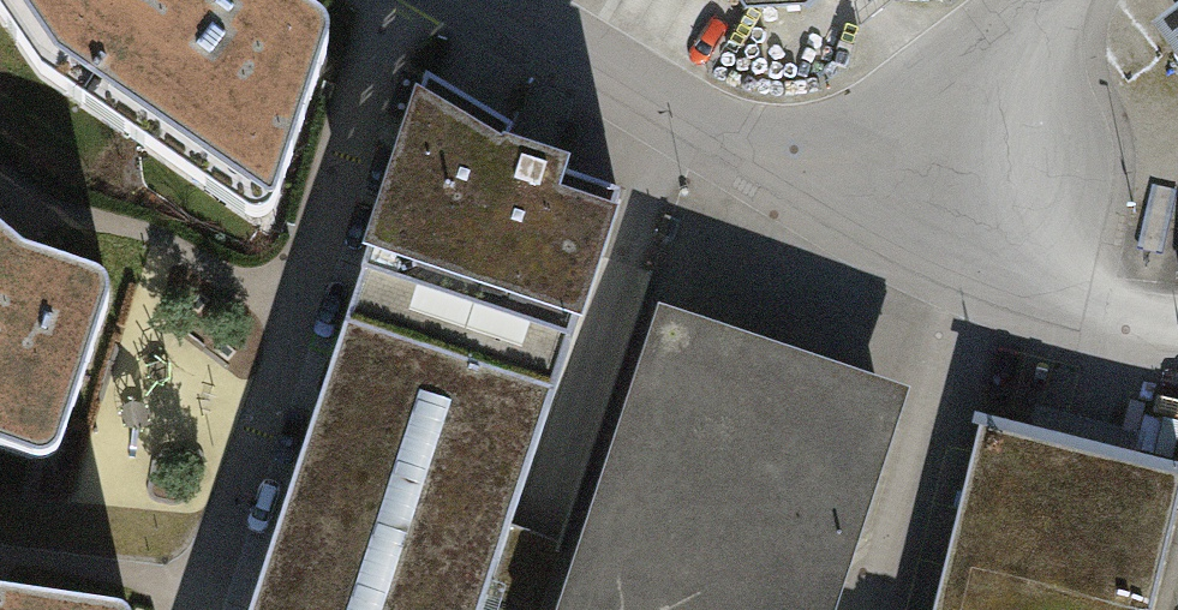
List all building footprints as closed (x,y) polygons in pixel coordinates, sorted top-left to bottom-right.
[(331,27),(290,0),(2,0),(55,75),(263,213),(331,27)] [(1169,38),(1177,50),(1177,32),(1169,38)] [(620,192),(569,176),(573,162),(510,141),(424,88),(254,609),(480,609),(620,192)] [(108,284),(38,258),(0,228),(0,437),(50,453),(108,284)] [(667,323),(569,609),(833,609),(904,405),(667,323)] [(983,428),(938,609),(1164,609),(1177,553),(1177,475),(983,428)] [(0,599),(0,609),(83,609),(0,599)]
